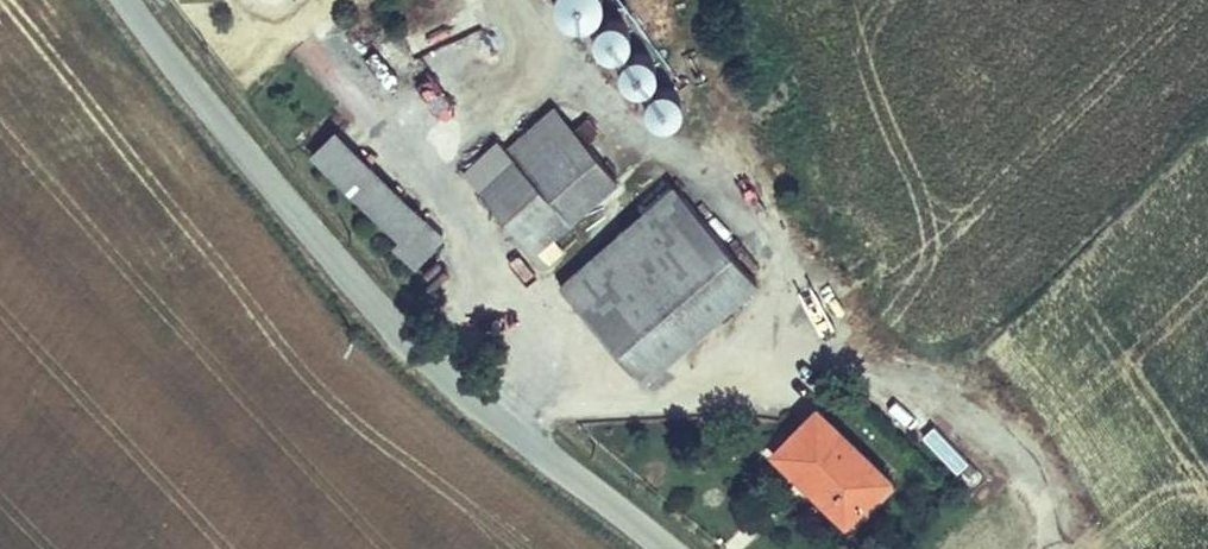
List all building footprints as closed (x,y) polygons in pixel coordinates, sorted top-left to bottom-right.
[(554,9),(576,17),(593,12),(598,0),(551,0),(554,9)] [(626,17),(612,9),(597,12),(589,27),(593,41),(606,48),(623,44),(629,31),(626,17)] [(650,50),(637,42),(621,45),(613,60),(617,74),(630,81),(647,76),(654,64),(650,50)] [(677,84),(663,77),(648,80),(639,95),(643,108),(657,116),(673,111),(680,98),(677,84)] [(496,135),(456,168),(533,255),(619,176),(586,139),(600,128),(587,114),(572,124),(554,102),(507,143),(496,135)] [(333,123),(307,151),(397,235),(389,243),(414,267),(446,233),(333,123)] [(671,178),(556,283),(643,381),(759,277),(671,178)] [(893,471),(815,398),(763,449),(843,523),(893,471)] [(954,472),(967,459),(932,421),(918,433),(954,472)]
